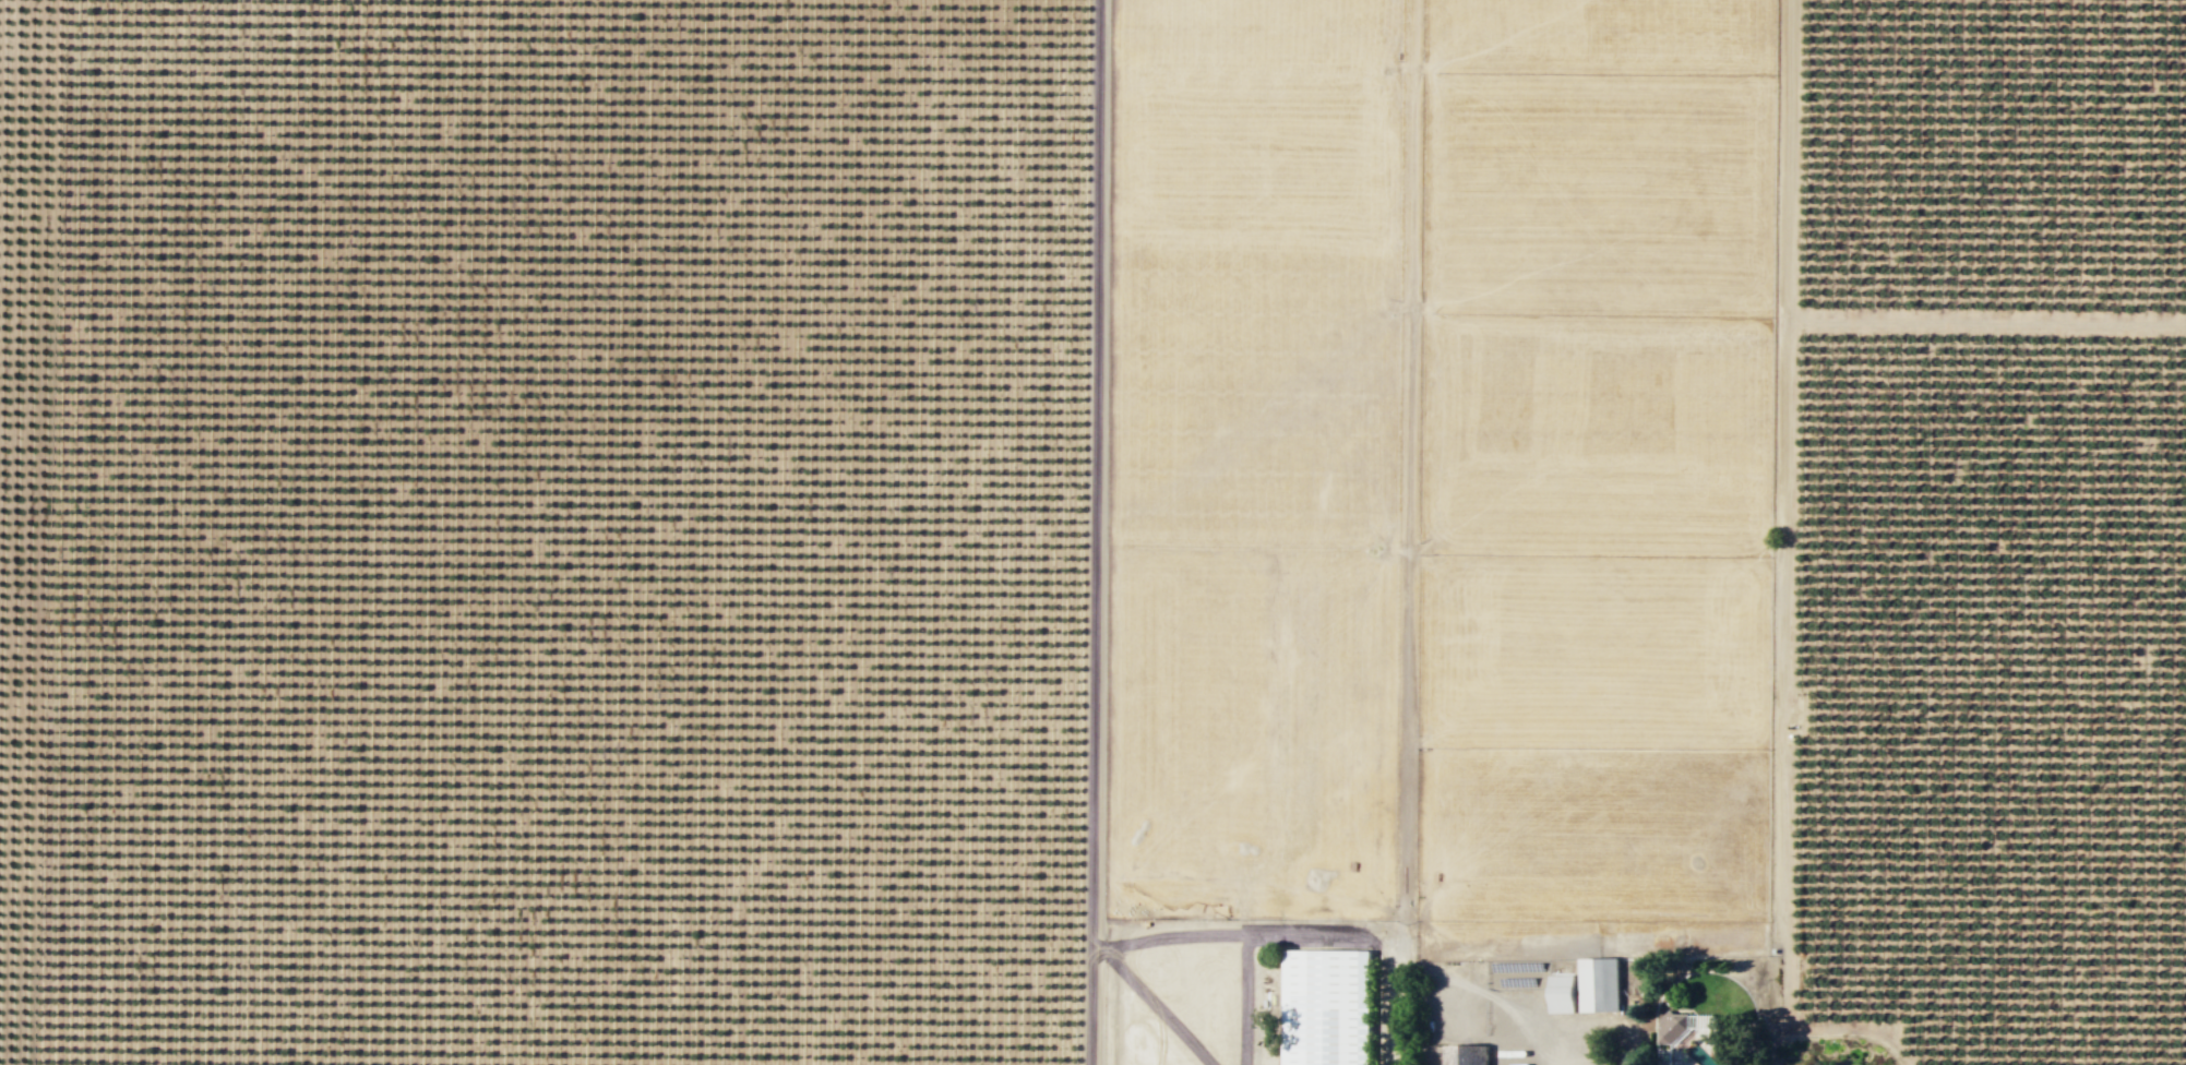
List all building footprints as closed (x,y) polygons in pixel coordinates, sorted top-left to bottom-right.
[(1282,947),(1281,1064),(1373,1064),(1374,948),(1282,947)]
